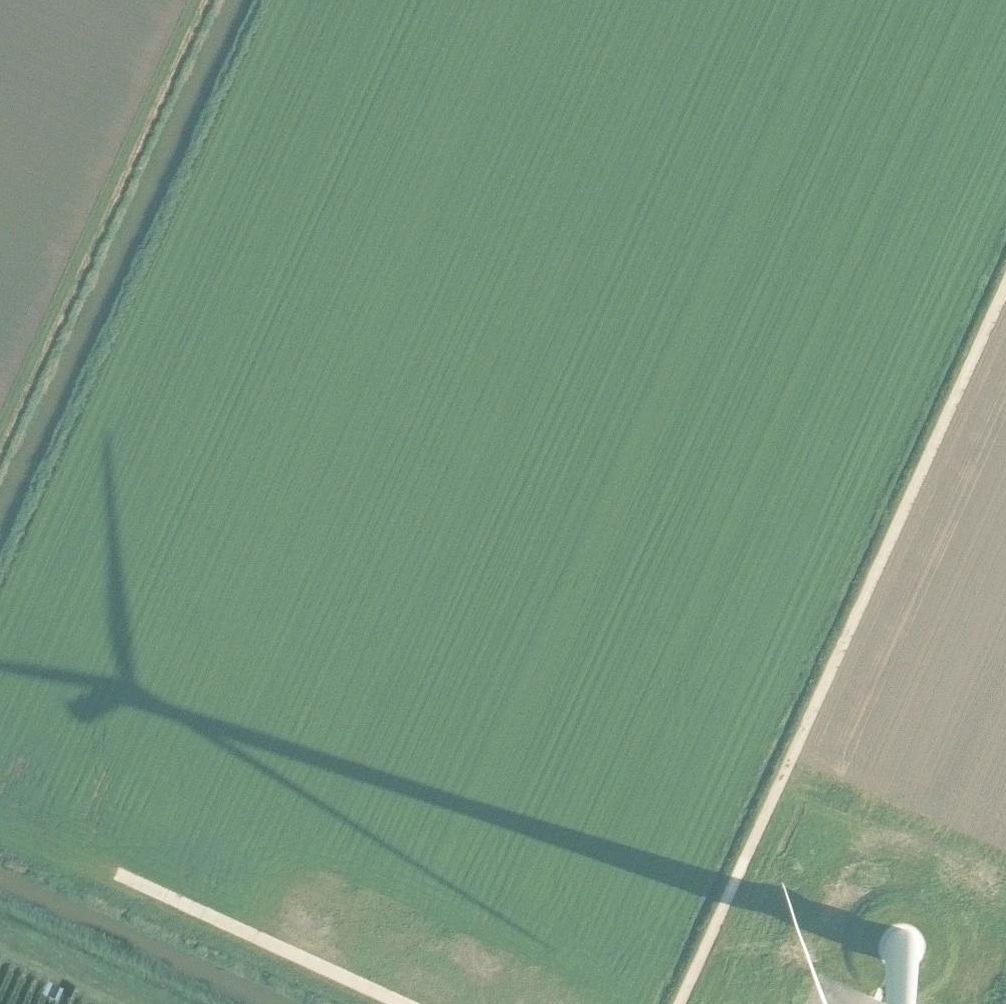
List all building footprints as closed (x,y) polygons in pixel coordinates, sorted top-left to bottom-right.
[(882,943),(882,946),(882,948),(882,951),(883,953),(884,956),(885,958),(887,960),(889,961),(891,963),(893,964),(895,965),(898,966),(900,966),(903,966),(905,966),(908,965),(910,964),(912,963),(914,961),(916,960),(918,958),(919,956),(920,953),(921,951),(921,948),(922,946),(921,943),(921,941),(920,939),(919,936),(918,934),(916,932),(914,931),(912,929),(910,928),(908,927),(905,926),(903,926),(900,926),(898,926),(895,927),(893,928),(891,929),(889,931),(887,932),(885,934),(884,936),(883,939),(882,941),(882,943)]
